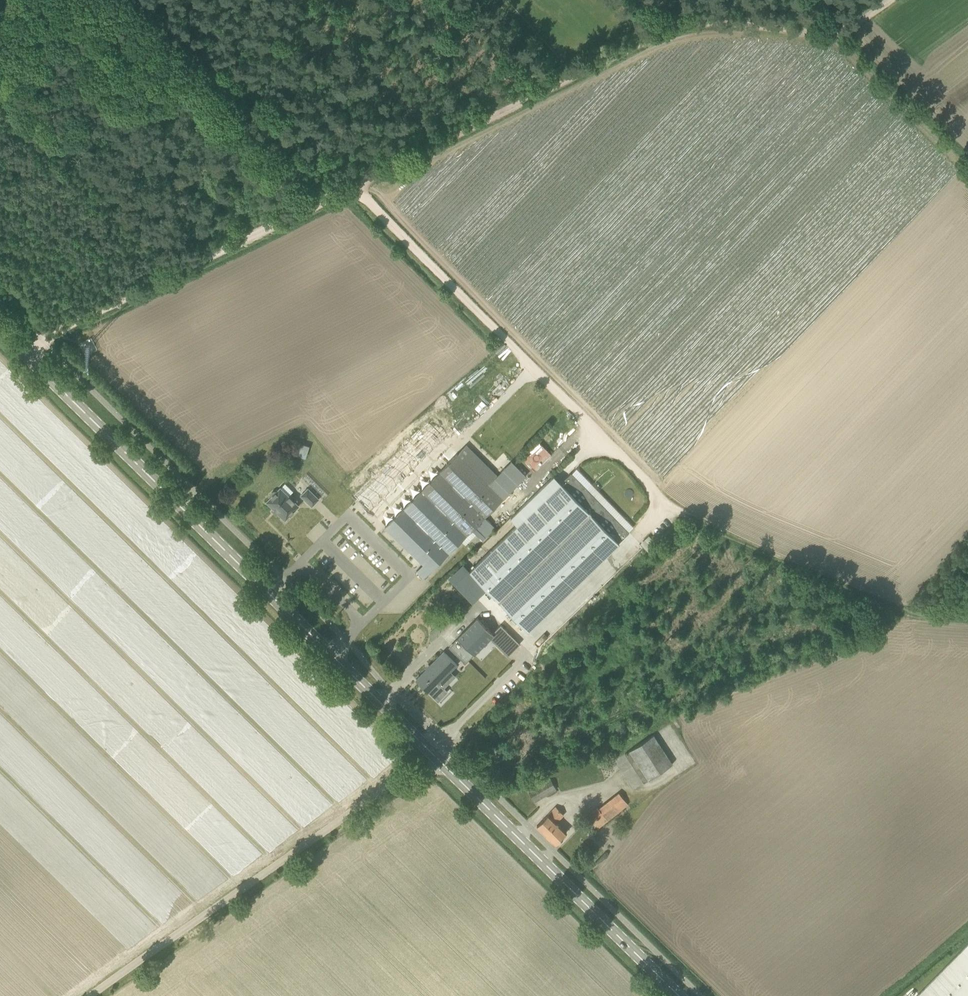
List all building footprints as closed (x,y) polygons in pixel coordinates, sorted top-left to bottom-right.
[(353,494),(357,498),(357,499),(368,509),(441,436),(430,426),(416,440),(411,435),(404,443),(408,447),(364,492),(359,487),(353,494)] [(368,509),(385,526),(457,454),(441,436),(368,509)] [(299,442),(297,455),(308,457),(309,444),(299,442)] [(472,529),(476,533),(483,540),(495,527),(485,516),(527,473),(513,459),(498,473),(467,443),(457,454),(385,526),(423,564),(416,570),(424,577),(425,578),(428,575),(427,574),(431,570),(472,529)] [(516,523),(470,570),(529,629),(628,529),(569,470),(549,490),(543,483),(552,473),(509,516),(516,523)] [(591,481),(588,484),(596,494),(599,491),(591,481)] [(300,505),(297,502),(298,500),(291,493),(293,491),(285,483),(282,487),(267,501),(285,519),(300,505)] [(308,487),(300,495),(312,507),(320,499),(308,487)] [(641,543),(648,551),(657,542),(650,534),(641,543)] [(477,617),(457,638),(474,654),(488,641),(492,645),(494,642),(516,664),(525,655),(497,628),(493,632),(477,617)] [(439,682),(450,671),(457,664),(444,651),(417,679),(438,701),(448,691),(439,682)] [(644,782),(673,764),(654,735),(625,753),(644,782)] [(550,778),(528,790),(535,802),(557,789),(550,778)] [(619,792),(613,797),(622,809),(628,804),(619,792)] [(556,806),(537,825),(556,844),(567,832),(556,821),(563,814),(556,806)] [(587,815),(587,816),(593,823),(595,822),(599,827),(608,820),(599,808),(598,806),(587,815)] [(917,995),(967,995),(967,944),(917,995)]
